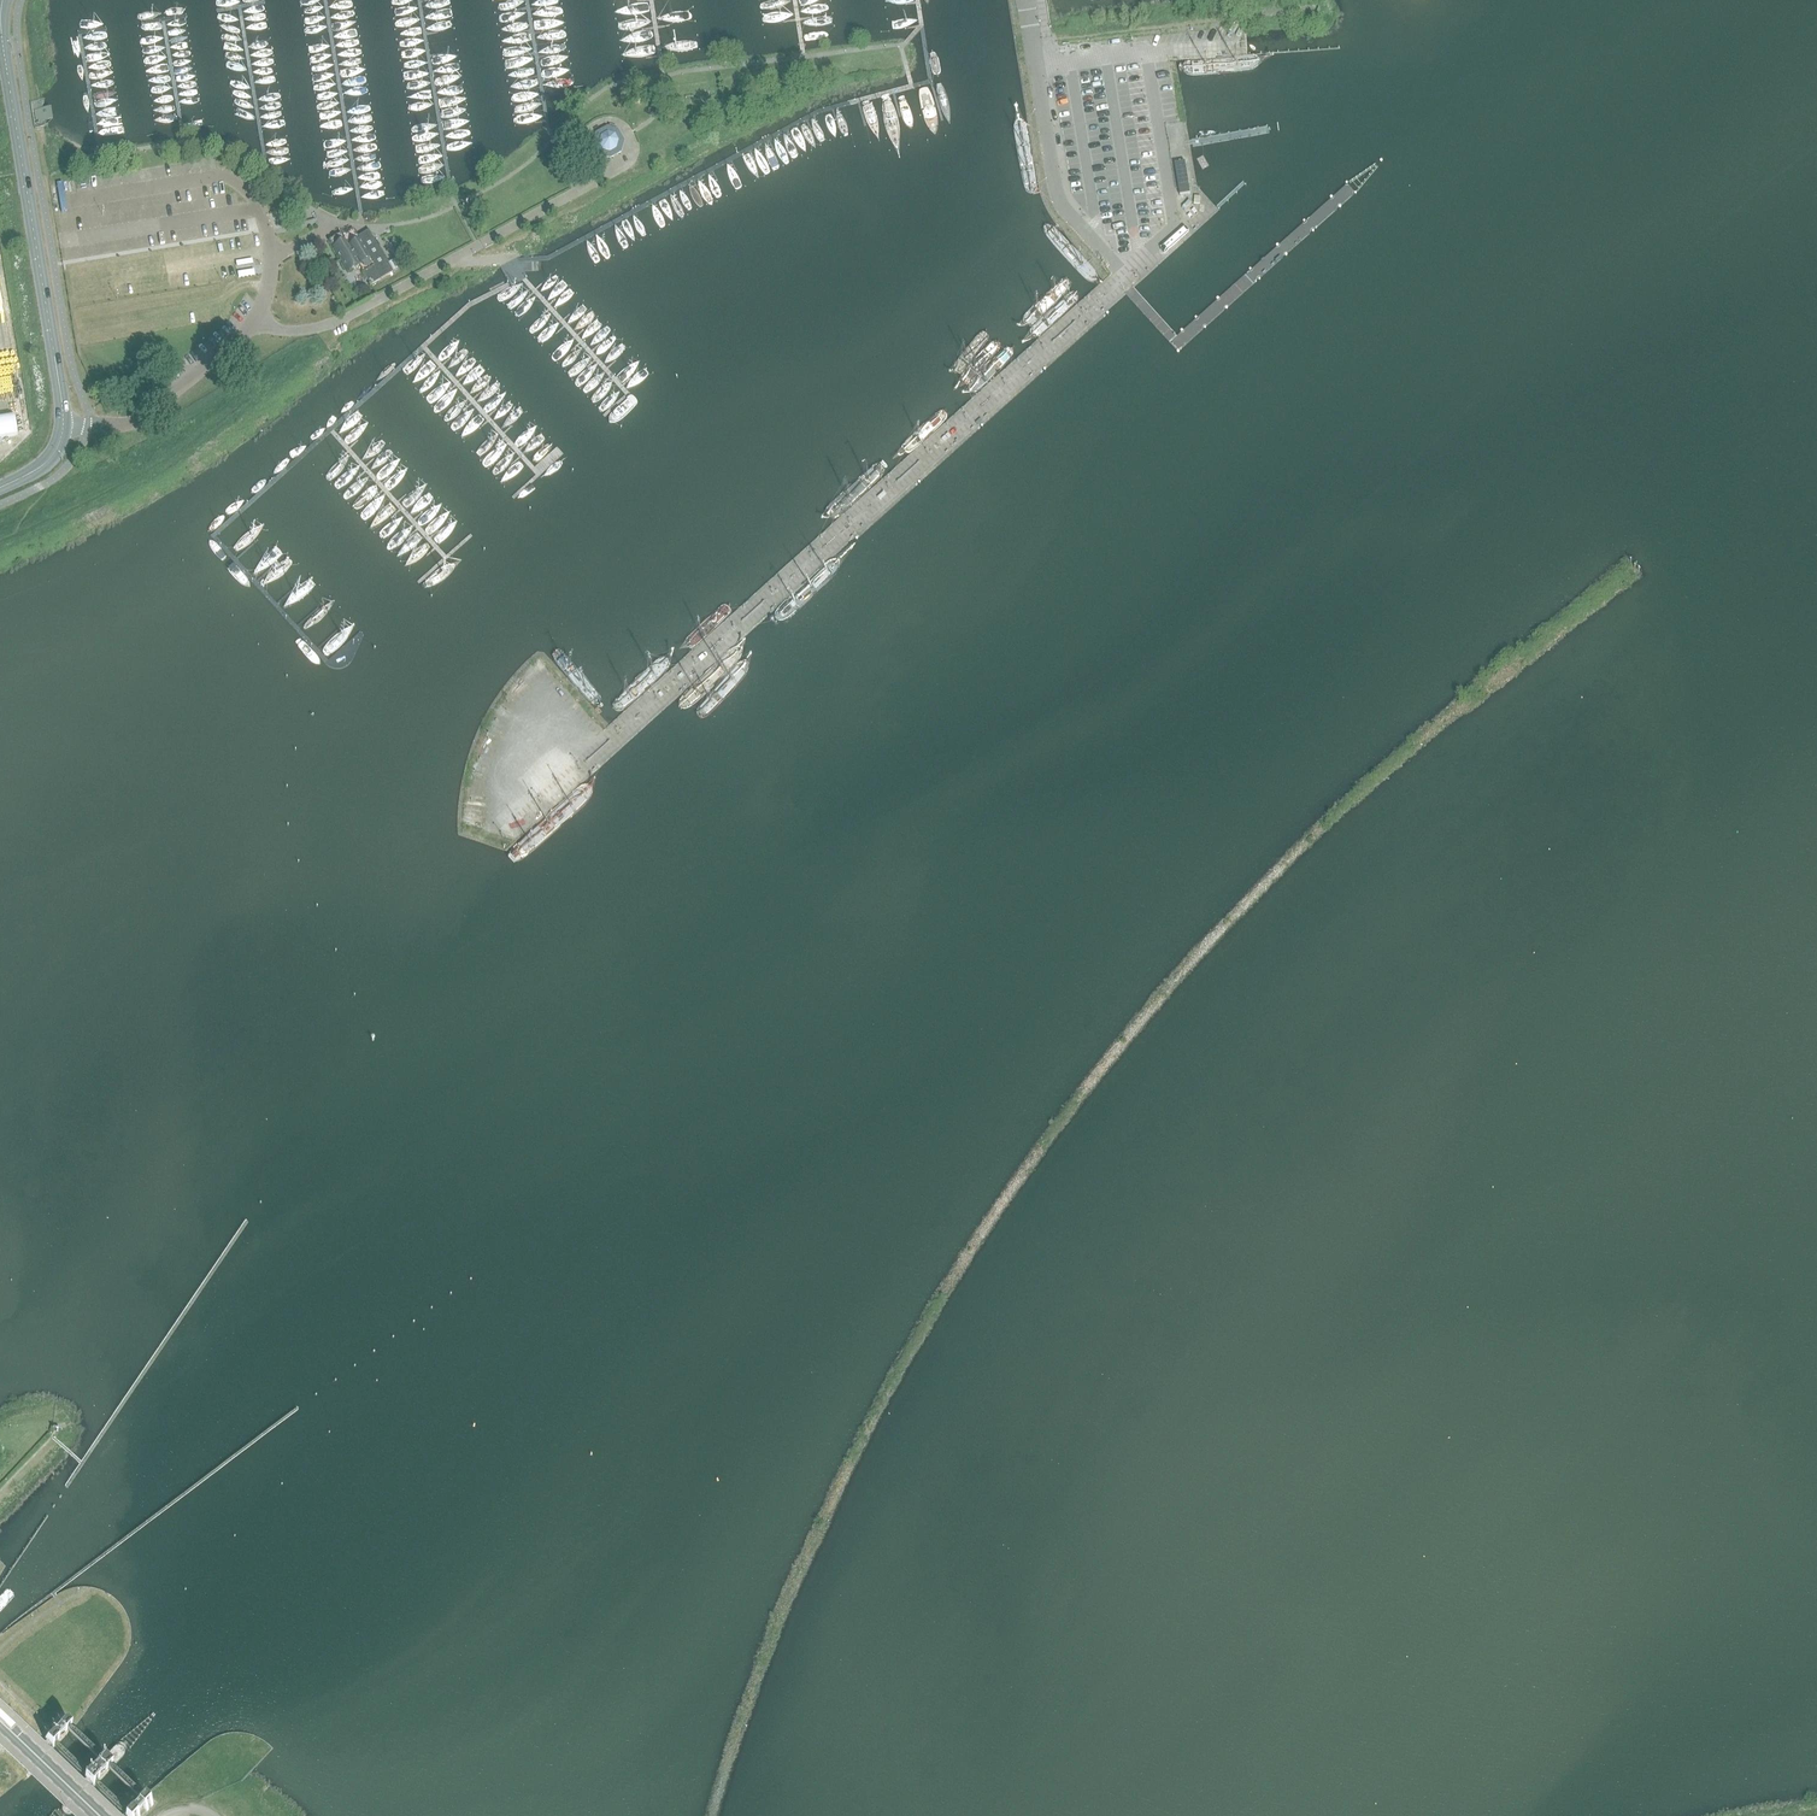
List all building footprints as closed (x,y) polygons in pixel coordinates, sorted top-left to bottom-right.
[(1207,71),(1258,68),(1257,55),(1206,58),(1207,71)] [(51,107),(34,110),(35,122),(52,119),(51,107)] [(601,137),(599,144),(602,150),(610,152),(616,148),(618,141),(615,135),(617,127),(610,125),(608,133),(601,137)] [(1185,162),(1175,163),(1180,195),(1190,194),(1185,162)] [(64,173),(56,175),(61,196),(69,195),(64,173)] [(1137,207),(1141,208),(1140,233),(1158,233),(1159,201),(1138,201),(1137,207)] [(370,285),(393,271),(369,230),(368,230),(370,233),(364,236),(359,239),(353,229),(341,234),(329,241),(348,273),(359,266),(370,285)] [(0,257),(0,435),(24,432),(0,257)] [(56,1720),(49,1727),(55,1732),(61,1725),(56,1720)] [(117,1743),(98,1762),(89,1772),(63,1799),(62,1802),(62,1804),(63,1806),(64,1808),(66,1810),(69,1810),(71,1810),(73,1809),(108,1772),(126,1753),(127,1751),(128,1749),(128,1746),(127,1744),(125,1743),(123,1741),(121,1741),(118,1742),(117,1743)]
